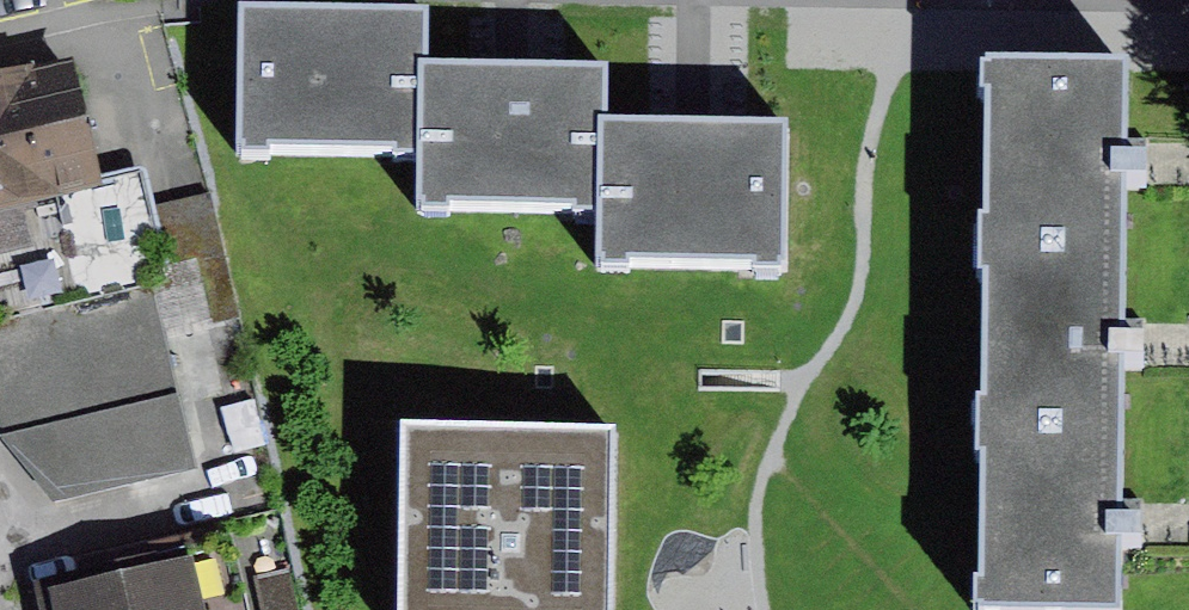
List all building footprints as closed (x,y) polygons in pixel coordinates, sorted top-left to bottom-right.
[(238,144),(420,147),(422,59),(423,9),(333,7),(241,6),(238,144)] [(984,51),(982,233),(1121,233),(1122,148),(1125,54),(984,51)] [(419,199),(603,201),(604,107),(605,62),(497,60),(422,59),(420,147),(419,199)] [(0,77),(0,210),(98,189),(70,62),(0,77)] [(698,109),(604,107),(603,201),(601,251),(781,255),(784,111),(698,109)] [(0,210),(0,417),(4,433),(48,502),(199,470),(153,273),(196,263),(214,325),(240,319),(211,193),(153,204),(146,179),(98,189),(0,210)] [(982,233),(981,433),(1121,435),(1121,361),(1121,233),(982,233)] [(251,397),(222,407),(237,451),(267,440),(251,397)] [(402,419),(400,609),(613,609),(616,420),(525,419),(402,419)] [(981,433),(979,595),(1119,596),(1120,515),(1121,435),(981,433)] [(39,609),(251,609),(240,547),(36,596),(39,609)] [(288,569),(253,578),(262,609),(299,609),(288,569)]
